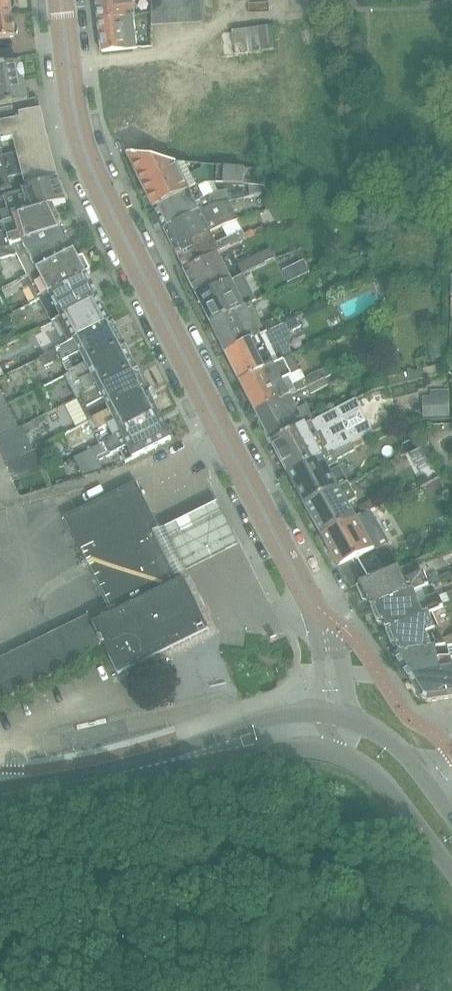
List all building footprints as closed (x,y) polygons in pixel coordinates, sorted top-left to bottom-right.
[(14,11),(14,10),(14,8),(15,6),(15,3),(14,1),(14,0),(0,0),(0,13),(14,11)] [(98,19),(133,16),(131,0),(96,0),(98,19)] [(168,0),(152,0),(152,25),(169,23),(168,0)] [(184,0),(168,0),(169,23),(186,22),(184,0)] [(201,0),(184,0),(186,22),(202,21),(201,0)] [(0,13),(0,39),(15,38),(15,36),(16,36),(17,34),(18,31),(18,28),(17,26),(15,23),(14,11),(0,13)] [(133,16),(98,19),(102,52),(137,49),(133,16)] [(274,50),(271,26),(258,28),(261,52),(274,50)] [(261,52),(258,28),(246,29),(249,53),(261,52)] [(249,53),(246,29),(233,31),(236,55),(249,53)] [(27,101),(20,62),(0,66),(0,106),(27,101)] [(1,142),(13,140),(46,133),(38,99),(27,101),(0,106),(0,142),(1,142)] [(51,156),(46,133),(13,140),(16,153),(2,157),(0,151),(0,169),(51,156)] [(0,169),(0,191),(3,192),(12,189),(8,178),(22,175),(25,186),(38,182),(57,177),(51,156),(0,169)] [(128,157),(153,210),(189,193),(206,185),(225,185),(244,186),(265,187),(267,171),(245,169),(201,166),(173,164),(172,165),(128,157)] [(1,212),(4,222),(52,207),(66,203),(58,180),(4,197),(8,209),(1,212)] [(215,205),(229,202),(228,190),(225,190),(225,185),(206,185),(189,193),(153,210),(164,230),(165,230),(215,205)] [(263,201),(267,211),(282,206),(279,196),(263,201)] [(175,251),(209,233),(225,225),(238,220),(229,202),(215,205),(165,230),(175,251)] [(64,230),(52,207),(4,222),(3,222),(7,234),(0,236),(0,250),(64,230)] [(27,276),(75,252),(64,230),(0,250),(0,260),(17,255),(27,276)] [(185,270),(220,252),(253,238),(251,233),(244,236),(242,231),(215,244),(209,233),(175,251),(185,270)] [(238,265),(243,276),(266,265),(265,264),(276,259),(271,249),(238,265)] [(38,301),(40,300),(87,276),(91,273),(84,259),(79,260),(75,252),(27,276),(2,289),(7,298),(19,292),(20,287),(24,286),(25,289),(31,287),(38,301)] [(184,270),(198,298),(234,280),(220,252),(185,270),(184,270)] [(40,300),(52,324),(100,300),(87,276),(40,300)] [(198,298),(212,325),(248,307),(234,280),(198,298)] [(52,324),(63,346),(112,323),(100,300),(52,324)] [(212,325),(226,354),(261,337),(278,329),(274,322),(263,327),(265,330),(261,333),(248,307),(212,325)] [(226,354),(240,383),(275,366),(275,365),(266,348),(273,345),(272,342),(301,328),(297,319),(278,329),(261,337),(226,354)] [(70,358),(75,370),(124,346),(112,323),(40,358),(46,368),(62,360),(63,362),(70,358)] [(76,398),(77,398),(135,369),(124,346),(75,370),(65,375),(76,398)] [(240,383),(256,413),(325,379),(334,375),(330,366),(293,385),(290,378),(292,377),(291,376),(300,372),(292,356),(275,365),(275,366),(240,383)] [(77,398),(89,422),(147,392),(135,369),(77,398)] [(256,413),(272,444),(313,423),(305,408),(298,411),(292,400),(297,397),(299,401),(329,386),(325,379),(256,413)] [(9,403),(0,382),(0,408),(9,403)] [(435,386),(436,407),(451,406),(451,385),(435,386)] [(108,428),(113,439),(159,415),(147,392),(89,422),(95,434),(108,428)] [(357,401),(313,423),(272,444),(289,475),(330,453),(352,442),(373,431),(357,401)] [(9,403),(0,408),(0,438),(20,428),(9,403)] [(159,415),(113,439),(74,458),(82,476),(103,469),(99,461),(120,450),(126,463),(172,439),(159,415)] [(20,428),(0,438),(0,447),(7,464),(32,451),(22,427),(20,428)] [(356,450),(352,442),(330,453),(334,462),(338,460),(356,450)] [(42,447),(32,451),(7,464),(14,481),(51,467),(42,447)] [(289,475),(306,505),(349,483),(341,467),(332,472),(330,468),(339,463),(338,460),(334,462),(330,453),(289,475)] [(136,483),(64,518),(111,615),(93,624),(89,616),(0,660),(0,702),(79,663),(77,657),(101,645),(103,644),(118,675),(209,630),(184,579),(178,582),(172,571),(178,568),(174,560),(185,555),(169,523),(169,522),(158,527),(136,483)] [(306,505),(323,537),(357,519),(349,504),(358,499),(349,483),(306,505)] [(165,523),(186,568),(238,542),(217,498),(165,523)] [(361,506),(365,514),(375,509),(375,508),(371,501),(361,506)] [(340,568),(352,589),(357,587),(370,582),(358,558),(388,542),(379,526),(375,529),(372,523),(391,513),(386,503),(375,508),(375,509),(365,514),(357,519),(323,537),(340,568)] [(372,610),(425,587),(425,588),(451,577),(451,576),(451,573),(439,577),(437,572),(426,577),(424,573),(417,576),(413,565),(370,582),(357,587),(357,588),(358,588),(363,601),(368,603),(369,602),(372,609),(371,609),(372,610)] [(387,632),(428,614),(428,615),(451,605),(451,593),(446,595),(449,602),(442,605),(438,596),(430,599),(425,588),(425,587),(372,610),(378,623),(378,624),(382,626),(383,625),(386,631),(386,632),(387,632)] [(395,656),(451,647),(451,636),(442,640),(438,629),(434,630),(428,615),(428,614),(387,632),(392,645),(392,646),(397,648),(397,647),(398,647),(401,653),(400,653),(401,654),(396,655),(395,656)] [(395,656),(410,681),(413,679),(443,673),(443,671),(451,670),(448,647),(395,656)] [(410,681),(422,699),(422,700),(428,703),(451,698),(451,670),(443,671),(443,673),(413,679),(410,681)]
